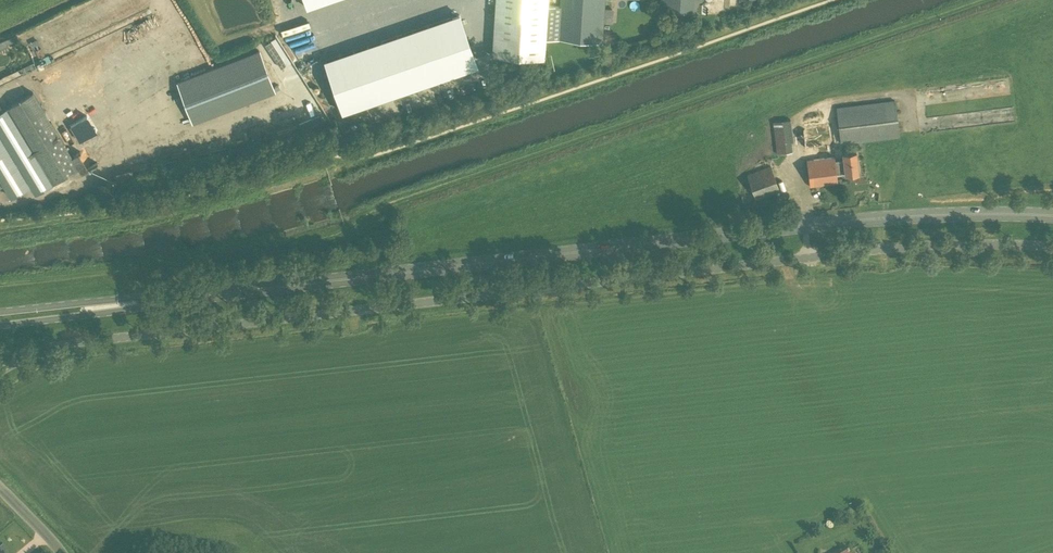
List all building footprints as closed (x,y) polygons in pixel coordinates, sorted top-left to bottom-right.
[(492,55),(544,59),(545,38),(559,39),(561,6),(548,5),(548,0),(496,0),(492,55)] [(604,0),(561,0),(559,39),(602,42),(604,0)] [(699,0),(660,0),(659,11),(698,13),(699,0)] [(325,60),(343,111),(477,65),(459,14),(325,60)] [(6,39),(8,44),(18,39),(16,35),(6,39)] [(177,81),(193,122),(274,91),(258,50),(177,81)] [(33,91),(7,107),(10,112),(0,118),(0,179),(11,197),(30,185),(35,193),(40,189),(42,192),(51,186),(50,184),(64,175),(78,167),(82,172),(89,168),(79,151),(72,155),(57,130),(60,128),(55,119),(51,121),(33,91)] [(840,144),(853,142),(900,137),(895,99),(836,106),(840,144)] [(300,109),(292,113),(298,124),(306,120),(300,109)] [(93,128),(94,127),(87,117),(75,125),(86,142),(97,135),(93,128)] [(835,161),(831,125),(803,128),(805,147),(825,145),(825,149),(812,150),(812,159),(806,159),(809,186),(838,182),(837,173),(845,172),(845,174),(859,172),(856,152),(842,154),(843,160),(835,161)] [(791,141),(775,143),(777,154),(792,152),(791,141)] [(756,200),(757,199),(780,191),(771,165),(747,174),(756,200)] [(766,211),(777,208),(773,197),(762,200),(766,211)]
